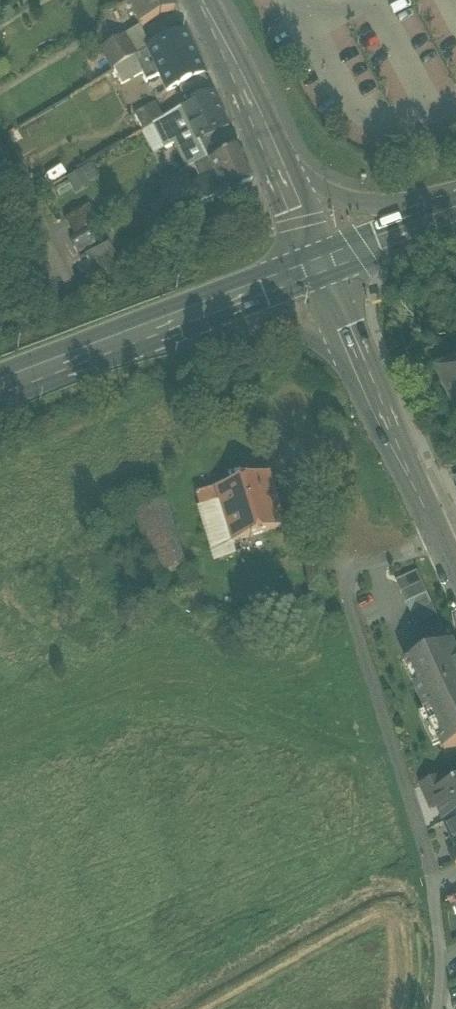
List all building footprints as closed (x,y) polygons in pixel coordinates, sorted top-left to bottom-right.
[(167,0),(125,0),(139,29),(173,13),(167,0)] [(147,45),(172,40),(169,27),(155,30),(154,25),(144,27),(147,45)] [(132,61),(148,52),(135,30),(97,53),(110,74),(117,70),(132,61)] [(184,35),(150,53),(156,68),(161,79),(167,93),(179,88),(203,77),(184,35)] [(148,52),(132,61),(141,77),(142,76),(147,86),(161,79),(156,68),(150,53),(149,51),(148,52)] [(127,86),(141,77),(132,61),(117,70),(127,86)] [(179,88),(187,107),(210,93),(203,77),(179,88)] [(186,172),(193,168),(233,145),(227,131),(228,131),(212,96),(181,111),(163,122),(152,128),(164,152),(174,147),(186,172)] [(134,118),(142,134),(152,128),(163,122),(156,108),(134,118)] [(164,152),(152,128),(142,134),(139,136),(153,159),(164,152)] [(234,144),(233,145),(193,168),(200,183),(187,189),(197,210),(252,184),(234,144)] [(90,166),(80,172),(89,187),(99,181),(90,166)] [(74,196),(89,187),(80,172),(65,181),(74,196)] [(66,221),(75,236),(98,223),(88,208),(66,221)] [(87,231),(70,242),(78,256),(96,245),(87,231)] [(85,257),(100,282),(122,270),(107,245),(85,257)] [(420,355),(428,370),(450,360),(445,348),(420,355)] [(455,414),(455,369),(453,371),(439,377),(445,390),(455,411),(455,414)] [(448,414),(455,411),(445,390),(438,393),(448,414)] [(268,473),(236,483),(244,510),(261,505),(269,531),(284,526),(268,473)] [(232,544),(269,531),(261,505),(244,510),(236,483),(215,489),(219,502),(232,544)] [(219,502),(215,489),(195,496),(199,508),(219,502)] [(232,544),(219,502),(199,508),(196,509),(213,565),(236,558),(232,544)] [(131,515),(150,576),(178,568),(159,506),(131,515)] [(396,584),(401,594),(423,584),(418,574),(396,584)] [(401,594),(406,605),(428,595),(423,584),(401,594)] [(406,605),(411,616),(433,606),(428,595),(406,605)] [(411,616),(416,627),(438,617),(433,606),(411,616)] [(416,627),(421,638),(443,628),(438,617),(416,627)] [(448,640),(443,628),(421,638),(426,650),(448,640)] [(446,755),(455,750),(455,655),(453,649),(407,670),(408,671),(415,668),(425,689),(417,692),(446,755)] [(408,671),(417,692),(425,689),(415,668),(408,671)] [(421,788),(426,800),(433,797),(433,796),(447,789),(442,778),(421,788)] [(446,824),(455,820),(455,785),(447,789),(433,796),(433,797),(439,810),(446,824)] [(432,813),(439,810),(433,797),(426,800),(432,813)] [(446,824),(455,846),(455,820),(446,824)]
